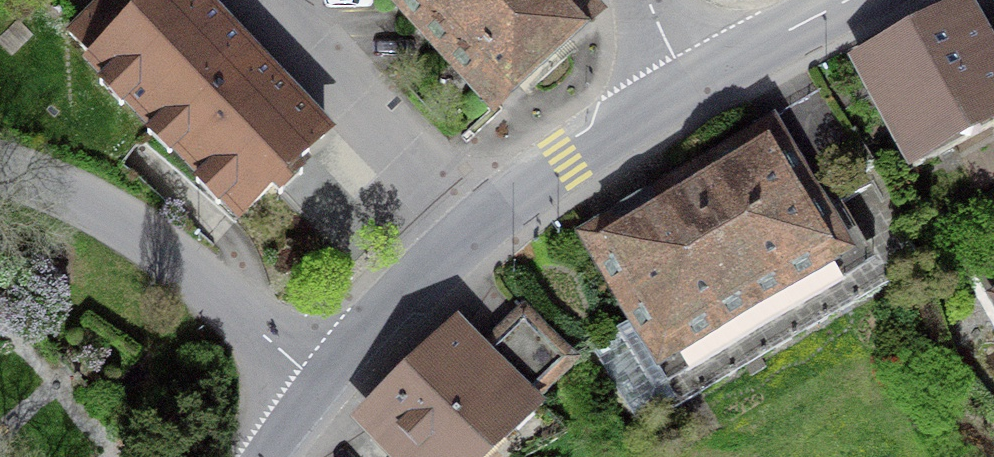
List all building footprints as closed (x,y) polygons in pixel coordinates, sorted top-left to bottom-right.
[(76,59),(242,222),(332,130),(199,0),(134,0),(76,59)] [(507,112),(607,18),(591,0),(393,0),(507,112)] [(851,53),(912,169),(993,126),(993,37),(986,21),(975,0),(953,0),(851,53)] [(797,128),(607,237),(689,379),(879,270),(797,128)] [(536,305),(495,345),(553,404),(594,365),(536,305)] [(370,422),(404,456),(513,456),(560,411),(553,404),(495,345),(472,322),(370,422)]
